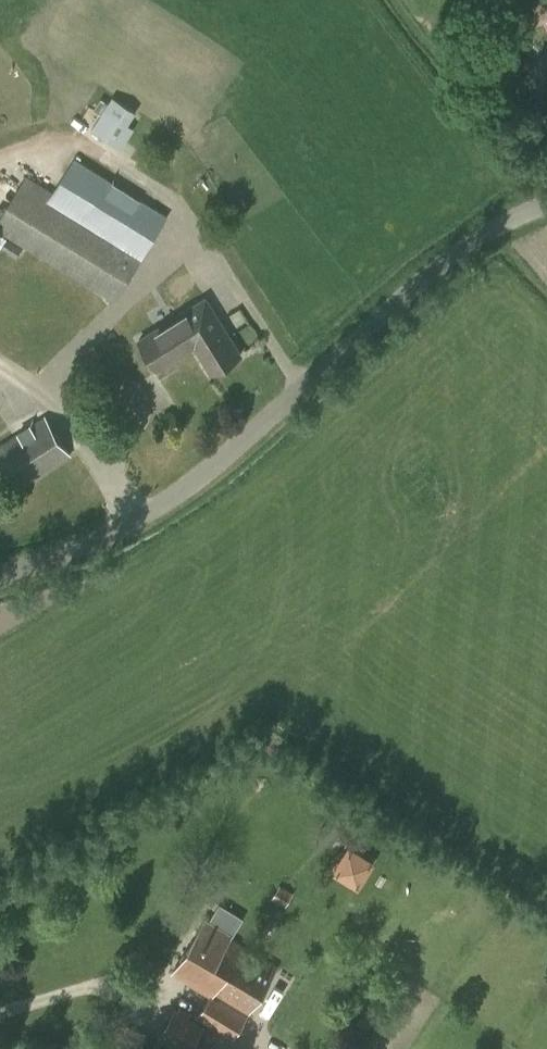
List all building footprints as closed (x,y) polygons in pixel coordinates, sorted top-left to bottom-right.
[(95,129),(126,145),(136,125),(131,122),(139,107),(113,94),(95,129)] [(106,288),(119,296),(169,216),(75,157),(56,188),(29,171),(0,217),(0,222),(24,238),(106,288)] [(212,373),(242,354),(207,297),(178,315),(195,344),(186,348),(188,351),(195,346),(212,373)] [(158,369),(188,351),(186,348),(195,344),(178,315),(139,338),(158,369)] [(72,457),(45,415),(0,445),(0,464),(18,491),(72,457)] [(334,868),(361,886),(379,859),(352,841),(334,868)] [(196,1018),(206,1024),(224,998),(222,997),(250,951),(230,939),(232,935),(206,919),(173,972),(210,994),(196,1018)] [(278,968),(250,951),(222,997),(224,998),(206,1024),(233,1041),(278,968)] [(174,1006),(156,1036),(177,1048),(188,1048),(203,1024),(174,1006)]
